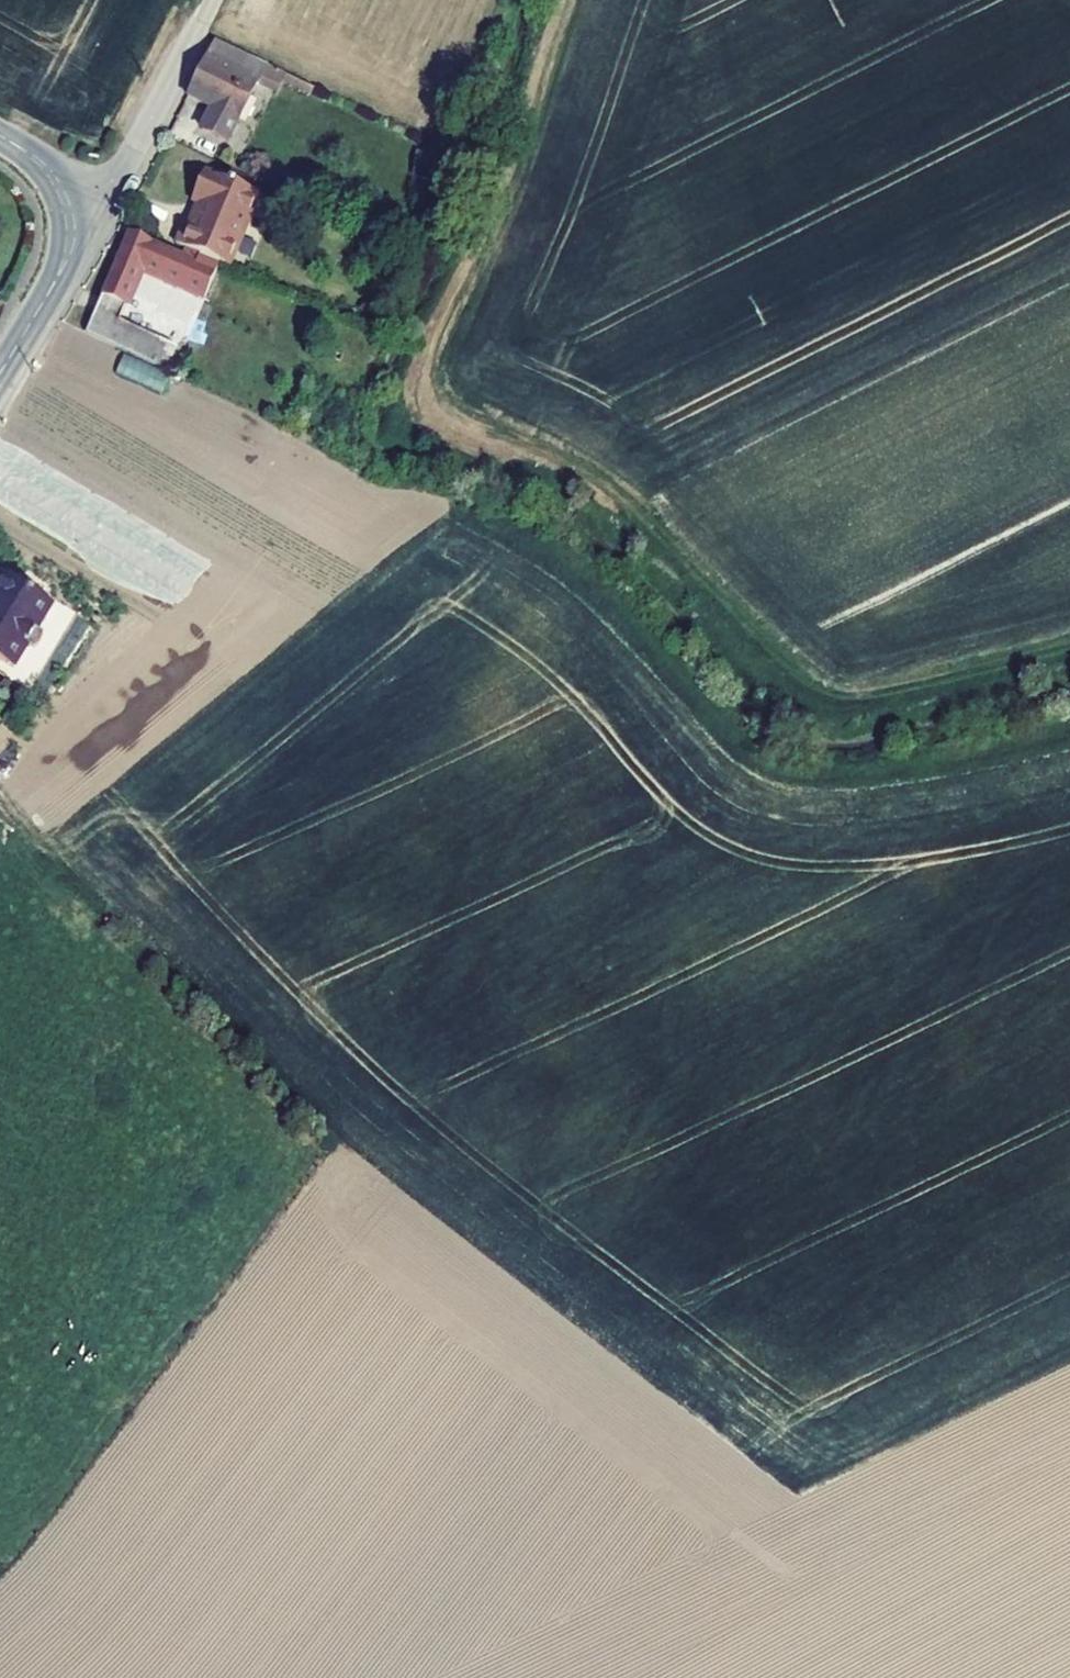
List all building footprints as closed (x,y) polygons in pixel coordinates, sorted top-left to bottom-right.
[(247,104),(254,90),(264,70),(210,45),(201,64),(182,101),(208,113),(199,135),(226,148),(247,104)] [(254,90),(263,93),(271,73),(264,70),(254,90)] [(263,93),(274,99),(283,79),(271,73),(263,93)] [(179,223),(174,238),(229,258),(255,195),(200,172),(188,201),(193,203),(184,224),(179,223)] [(177,256),(122,236),(97,297),(123,307),(142,261),(186,278),(194,262),(177,256)] [(229,258),(174,238),(170,245),(180,249),(226,266),(229,258)] [(194,262),(213,269),(223,272),(226,266),(180,249),(177,256),(194,262)] [(194,262),(186,278),(206,286),(213,269),(194,262)] [(115,326),(123,307),(97,297),(81,335),(166,371),(175,351),(115,326)] [(161,394),(168,375),(123,356),(115,374),(161,394)] [(0,574),(0,664),(4,667),(19,642),(25,647),(30,645),(34,642),(35,637),(34,632),(29,628),(45,603),(0,574)]
